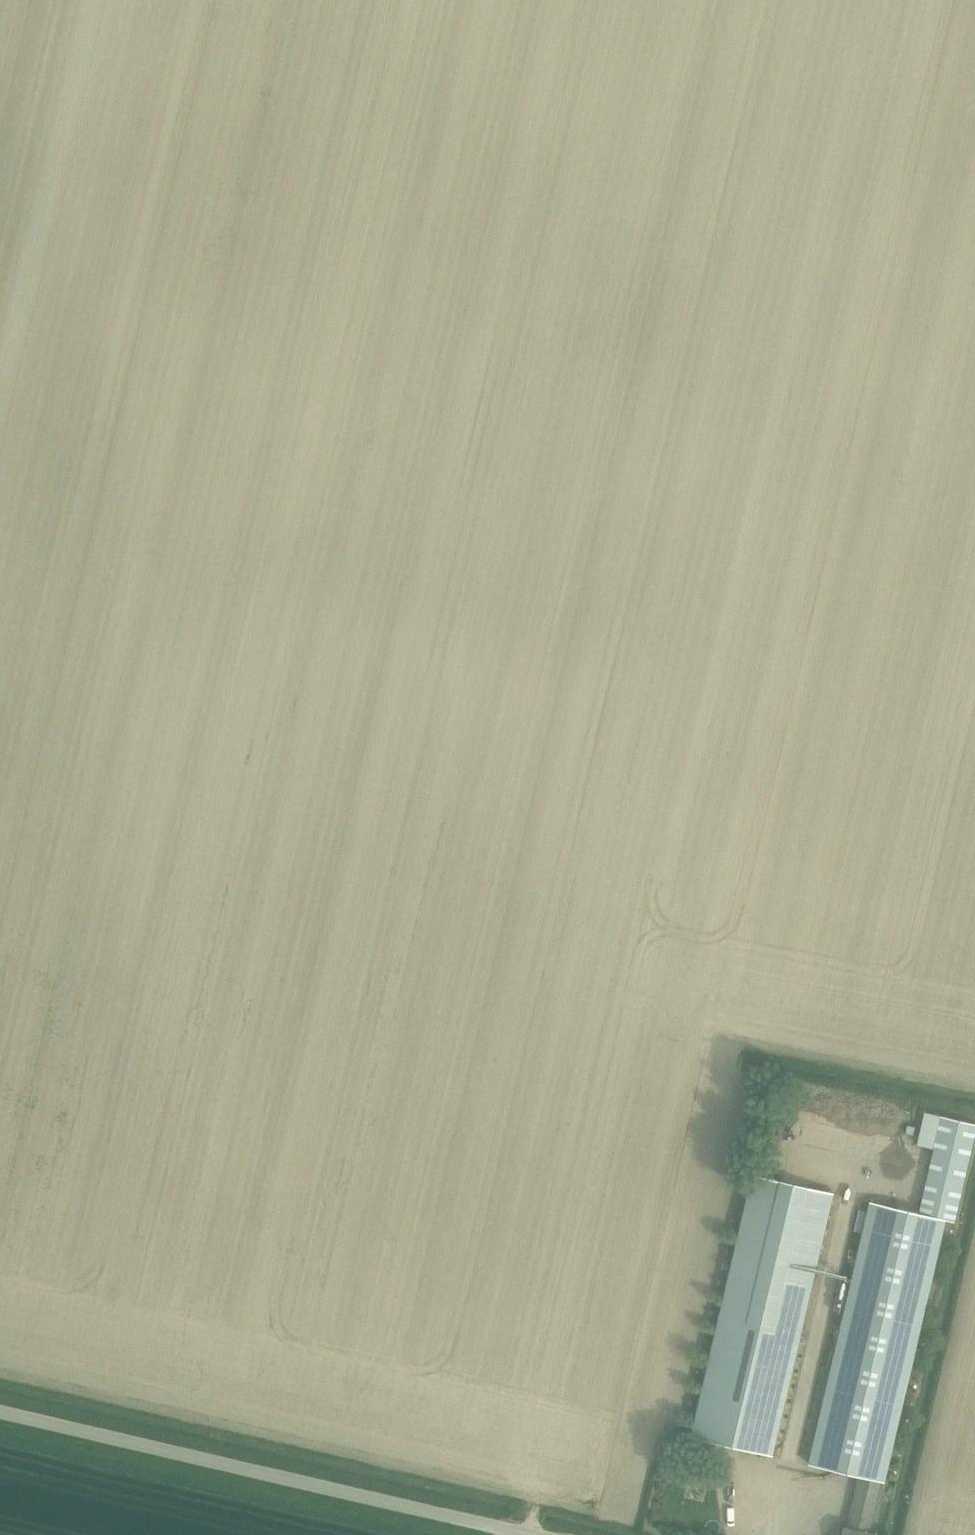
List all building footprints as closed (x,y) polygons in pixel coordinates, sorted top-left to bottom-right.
[(807,1463),(858,1475),(846,1528),(843,1527),(841,1534),(878,1534),(869,1533),(882,1481),(885,1481),(945,1219),(954,1221),(974,1132),(974,1124),(941,1116),(933,1149),(918,1213),(895,1208),(871,1202),(868,1201),(866,1211),(866,1212),(861,1232),(861,1233),(849,1283),(840,1281),(833,1310),(842,1313),(837,1334),(830,1365),(807,1463)] [(833,1194),(831,1193),(751,1174),(690,1436),(772,1455),(833,1194)] [(858,1210),(853,1231),(861,1233),(861,1232),(866,1212),(858,1210)]
